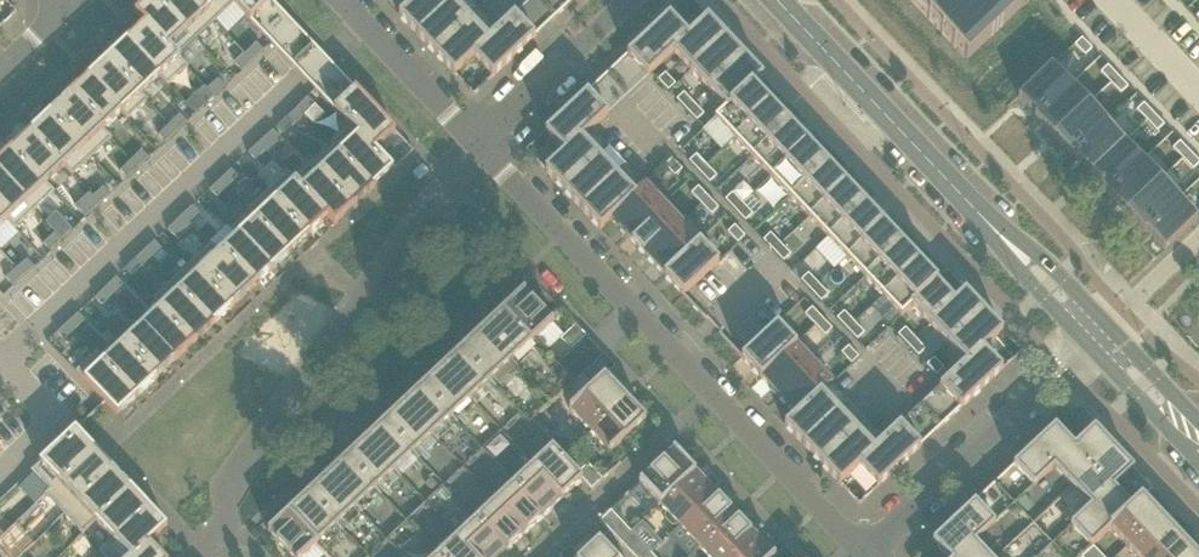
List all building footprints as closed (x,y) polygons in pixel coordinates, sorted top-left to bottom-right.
[(134,14),(144,25),(145,23),(177,57),(178,57),(196,40),(159,0),(149,0),(134,14)] [(196,40),(216,21),(196,0),(159,0),(196,40)] [(216,21),(233,4),(235,3),(232,0),(196,0),(216,21)] [(235,3),(233,4),(273,45),(295,25),(271,0),(232,0),(235,3)] [(452,2),(453,1),(452,0),(415,0),(409,5),(398,15),(417,35),(452,2)] [(971,52),(965,59),(966,60),(972,54),(1021,8),(1023,6),(1017,0),(922,0),(971,52)] [(471,21),(472,21),(453,1),(452,2),(417,35),(436,55),(436,54),(471,21)] [(488,39),(490,40),(490,41),(473,56),(493,76),(535,36),(514,14),(488,39)] [(673,53),(690,37),(688,35),(669,15),(627,55),(647,77),(673,53)] [(690,71),(726,37),(707,17),(688,35),(690,37),(673,53),(690,71)] [(471,21),(436,54),(436,55),(454,74),(463,66),(473,56),(490,41),(490,40),(488,39),(472,21),(471,21)] [(144,25),(125,42),(159,78),(167,87),(188,67),(178,57),(177,57),(145,23),(144,25)] [(295,25),(273,45),(304,77),(313,89),(335,68),(325,57),(295,25)] [(708,90),(744,56),(726,37),(690,71),(708,90)] [(1081,39),(1074,45),(1084,56),(1092,49),(1081,39)] [(125,42),(108,59),(142,94),(159,78),(125,42)] [(256,43),(245,53),(252,61),(263,51),(256,43)] [(245,53),(235,63),(241,70),(252,61),(245,53)] [(725,108),(751,84),(752,86),(763,76),(744,56),(708,90),(725,108)] [(108,59),(87,78),(121,114),(127,120),(148,101),(142,94),(108,59)] [(1055,61),(1018,97),(1036,116),(1036,117),(1070,85),(1071,86),(1075,82),(1055,61)] [(1107,66),(1100,73),(1110,83),(1117,76),(1107,66)] [(335,68),(313,89),(350,127),(350,126),(374,152),(375,151),(395,132),(335,68)] [(674,84),(664,74),(657,81),(667,91),(674,84)] [(1117,76),(1110,83),(1120,94),(1128,87),(1117,76)] [(87,78),(70,95),(104,130),(121,114),(87,78)] [(218,78),(207,88),(214,96),(225,86),(218,78)] [(733,138),(769,104),(752,86),(751,84),(725,108),(714,118),(733,138)] [(1036,116),(1034,118),(1052,137),(1087,104),(1071,86),(1070,85),(1036,117),(1036,116)] [(582,138),(608,114),(587,92),(545,132),(564,152),(565,154),(582,138)] [(685,110),(692,103),(682,93),(675,100),(685,110)] [(70,95),(50,113),(92,158),(112,139),(104,130),(70,95)] [(307,97),(296,107),(303,114),(314,104),(307,97)] [(1087,104),(1052,137),(1072,158),(1073,156),(1110,119),(1091,100),(1087,104)] [(685,110),(695,120),(702,114),(692,103),(685,110)] [(752,158),(788,124),(769,104),(733,138),(752,158)] [(1143,104),(1136,111),(1146,121),(1154,114),(1143,104)] [(296,107),(286,117),(293,125),(303,114),(296,107)] [(50,113),(30,132),(64,168),(72,176),(92,158),(50,113)] [(1154,114),(1146,121),(1156,132),(1164,125),(1154,114)] [(179,115),(169,125),(176,132),(186,122),(179,115)] [(1110,119),(1073,156),(1091,174),(1129,139),(1110,119)] [(770,178),(806,144),(788,124),(752,158),(770,178)] [(169,125),(158,135),(165,142),(176,132),(169,125)] [(350,127),(331,145),(332,147),(372,190),(393,170),(375,151),(374,152),(350,126),(350,127)] [(273,130),(258,143),(265,150),(268,154),(283,140),(273,130)] [(30,132),(13,148),(47,184),(64,168),(30,132)] [(582,138),(565,154),(564,152),(544,170),(563,190),(599,156),(582,138)] [(1129,139),(1091,174),(1108,192),(1109,193),(1142,162),(1143,162),(1147,158),(1129,139)] [(1179,142),(1172,149),(1182,159),(1190,152),(1179,142)] [(258,143),(248,153),(255,160),(265,150),(258,143)] [(789,198),(825,163),(806,144),(770,178),(789,198)] [(332,147),(315,164),(355,206),(372,190),(332,147)] [(0,160),(0,175),(35,212),(55,193),(47,184),(13,148),(0,160)] [(141,151),(131,161),(137,168),(148,158),(141,151)] [(1182,159),(1192,170),(1198,164),(1198,162),(1190,152),(1182,159)] [(582,210),(618,176),(599,156),(563,190),(582,210)] [(706,168),(696,158),(689,165),(699,175),(706,168)] [(672,159),(664,166),(675,177),(675,176),(682,170),(674,161),(672,159)] [(131,161),(120,171),(127,178),(137,168),(131,161)] [(294,180),(293,180),(328,218),(327,219),(334,226),(355,206),(315,164),(313,162),(294,180)] [(1108,192),(1106,194),(1126,215),(1161,181),(1143,162),(1142,162),(1109,193),(1108,192)] [(808,217),(844,183),(825,163),(789,198),(808,217)] [(699,175),(708,185),(716,178),(706,168),(699,175)] [(231,169),(220,179),(227,186),(238,176),(231,169)] [(287,172),(267,191),(309,236),(327,219),(328,218),(293,180),(294,180),(287,172)] [(7,222),(15,230),(35,212),(0,175),(0,215),(7,222)] [(618,176),(582,210),(600,229),(611,220),(609,218),(634,194),(618,176)] [(220,179),(209,189),(216,196),(227,186),(220,179)] [(1161,181),(1126,215),(1144,234),(1146,232),(1179,200),(1161,181)] [(826,237),(862,203),(844,183),(808,217),(826,237)] [(627,237),(663,203),(645,184),(634,194),(609,218),(611,220),(627,237)] [(103,187),(93,196),(99,204),(110,194),(103,187)] [(698,187),(691,194),(701,204),(708,198),(701,190),(698,187)] [(247,210),(249,212),(289,255),(309,236),(267,191),(247,210)] [(89,193),(75,207),(85,217),(99,204),(93,196),(89,193)] [(736,214),(743,207),(733,197),(726,204),(736,214)] [(701,204),(711,215),(718,208),(710,200),(708,198),(701,204)] [(1179,200),(1146,232),(1164,251),(1197,219),(1179,200)] [(663,203),(627,237),(646,257),(682,223),(663,203)] [(827,238),(815,250),(833,269),(846,258),(845,257),(881,223),(862,203),(826,237),(827,238)] [(192,205),(182,215),(188,222),(199,212),(192,205)] [(736,214),(746,225),(753,218),(743,207),(736,214)] [(230,230),(236,236),(270,272),(289,255),(249,212),(230,230)] [(182,215),(168,228),(178,239),(192,226),(188,222),(182,215)] [(700,242),(682,223),(646,257),(664,276),(700,242)] [(900,243),(881,223),(845,257),(864,277),(900,243)] [(734,226),(727,232),(737,243),(738,243),(744,237),(737,229),(734,226)] [(54,233),(43,243),(50,250),(61,240),(54,233)] [(780,246),(770,235),(762,242),(772,253),(780,246)] [(236,236),(219,253),(253,289),(270,272),(236,236)] [(154,241),(144,251),(150,258),(161,248),(154,241)] [(683,296),(719,262),(700,242),(664,276),(683,296)] [(882,297),(918,262),(900,243),(864,277),(882,297)] [(211,244),(191,263),(233,307),(253,289),(219,253),(211,244)] [(780,246),(772,253),(782,263),(790,256),(780,246)] [(144,251),(133,261),(140,268),(150,258),(144,251)] [(27,258),(16,268),(23,276),(33,266),(27,258)] [(911,306),(937,282),(935,281),(918,262),(882,297),(901,316),(911,306)] [(191,263),(172,281),(214,326),(233,307),(191,263)] [(16,268),(5,278),(12,286),(23,276),(16,268)] [(928,324),(964,290),(946,270),(935,281),(937,282),(911,306),(928,324)] [(811,291),(818,284),(808,274),(801,281),(811,291)] [(116,277),(106,287),(112,294),(123,284),(116,277)] [(152,300),(160,308),(194,344),(214,326),(172,281),(152,300)] [(811,291),(820,302),(828,295),(818,284),(811,291)] [(106,287),(95,297),(102,304),(112,294),(106,287)] [(947,344),(983,310),(964,290),(928,324),(947,344)] [(524,291),(504,309),(534,341),(535,340),(554,322),(524,291)] [(160,308),(142,326),(175,362),(194,344),(160,308)] [(812,308),(804,315),(814,325),(815,325),(822,319),(813,309),(812,308)] [(504,309),(484,328),(514,359),(534,341),(504,309)] [(965,363),(982,347),(982,348),(1002,330),(983,310),(947,344),(965,363)] [(78,313),(67,323),(74,330),(85,320),(78,313)] [(853,324),(843,314),(835,321),(845,331),(853,324)] [(816,326),(826,336),(833,329),(823,319),(816,326)] [(67,323),(57,333),(63,340),(74,330),(67,323)] [(586,335),(575,324),(560,339),(570,350),(586,335)] [(759,377),(795,343),(777,324),(741,358),(759,377)] [(853,324),(845,331),(855,342),(863,335),(853,324)] [(142,326),(123,343),(157,379),(175,362),(142,326)] [(514,359),(484,328),(465,346),(494,378),(514,359)] [(907,346),(914,339),(905,329),(897,335),(907,346)] [(570,350),(560,339),(546,351),(557,362),(570,350)] [(907,346),(917,356),(924,349),(914,339),(907,346)] [(324,556),(436,556),(456,539),(475,520),(494,502),(513,484),(533,466),(551,448),(555,445),(548,437),(534,422),(545,412),(575,382),(567,372),(557,362),(546,351),(535,340),(514,359),(494,378),(475,397),(455,415),(435,434),(416,452),(396,471),(376,489),(357,508),(337,526),(317,545),(315,547),(324,556)] [(123,343),(104,361),(138,397),(157,379),(123,343)] [(778,397),(814,363),(795,343),(759,377),(778,397)] [(494,378),(465,346),(445,365),(475,397),(494,378)] [(848,347),(841,353),(851,364),(852,363),(858,357),(849,347),(848,347)] [(960,409),(1002,369),(982,348),(982,347),(965,363),(939,387),(960,409)] [(97,352),(76,372),(118,416),(138,397),(104,361),(97,352)] [(926,365),(935,376),(943,369),(933,358),(926,365)] [(796,417),(822,393),(832,383),(814,363),(778,397),(795,415),(796,417)] [(475,397),(445,365),(425,383),(455,415),(475,397)] [(610,453),(645,420),(604,376),(569,409),(610,453)] [(455,415),(425,383),(405,402),(435,434),(455,415)] [(803,444),(839,411),(822,393),(796,417),(795,415),(784,425),(803,444)] [(435,434),(405,402),(386,420),(416,452),(435,434)] [(821,464),(857,430),(839,411),(803,444),(821,464)] [(545,412),(534,422),(549,437),(559,426),(545,412)] [(386,420),(366,439),(396,471),(416,452),(386,420)] [(857,464),(859,466),(878,486),(920,446),(900,424),(874,448),(857,464)] [(1091,548),(1110,530),(1108,528),(1140,498),(1142,500),(1152,490),(1094,428),(1074,447),(1055,427),(989,488),(932,542),(946,556),(1081,556),(1091,548)] [(75,429),(31,471),(49,490),(93,449),(75,429)] [(857,464),(874,448),(857,430),(821,464),(840,484),(859,466),(857,464)] [(396,471),(366,439),(346,457),(376,489),(396,471)] [(563,498),(582,480),(551,448),(533,466),(563,498)] [(49,490),(44,494),(63,514),(112,469),(93,449),(49,490)] [(674,450),(638,483),(658,504),(694,471),(674,450)] [(346,457),(327,476),(357,508),(376,489),(346,457)] [(587,464),(577,473),(592,489),(602,479),(587,464)] [(563,498),(533,466),(513,484),(543,516),(563,498)] [(112,469),(63,514),(82,534),(95,522),(131,489),(112,469)] [(694,471),(658,504),(665,511),(665,519),(671,526),(678,525),(714,492),(694,471)] [(327,476),(307,494),(337,526),(357,508),(327,476)] [(513,484),(494,502),(524,534),(543,516),(513,484)] [(131,489),(95,522),(111,540),(147,506),(131,489)] [(698,546),(734,513),(714,492),(678,525),(698,546)] [(307,494),(287,513),(317,545),(337,526),(307,494)] [(1125,546),(1157,516),(1142,500),(1140,498),(1108,528),(1110,530),(1125,546)] [(524,534),(494,502),(475,520),(505,552),(524,534)] [(98,552),(103,556),(133,556),(148,543),(149,544),(167,527),(147,506),(111,540),(98,552)] [(611,511),(600,521),(615,537),(626,527),(611,511)] [(287,513),(267,532),(291,556),(304,556),(315,547),(317,545),(287,513)] [(753,534),(734,513),(698,546),(708,556),(729,556),(753,534)] [(1174,535),(1157,516),(1125,546),(1135,556),(1150,556),(1174,535)] [(475,520),(456,539),(473,556),(500,556),(505,552),(475,520)] [(753,534),(729,556),(775,556),(753,534)] [(1191,553),(1174,535),(1150,556),(1186,556),(1191,553)] [(624,546),(634,556),(646,556),(650,553),(635,536),(624,546)] [(436,556),(437,556),(473,556),(456,539),(436,556)] [(599,540),(581,556),(614,556),(599,540)] [(149,544),(148,543),(133,556),(162,556),(149,544)] [(1082,556),(1103,556),(1093,547),(1082,556)]
